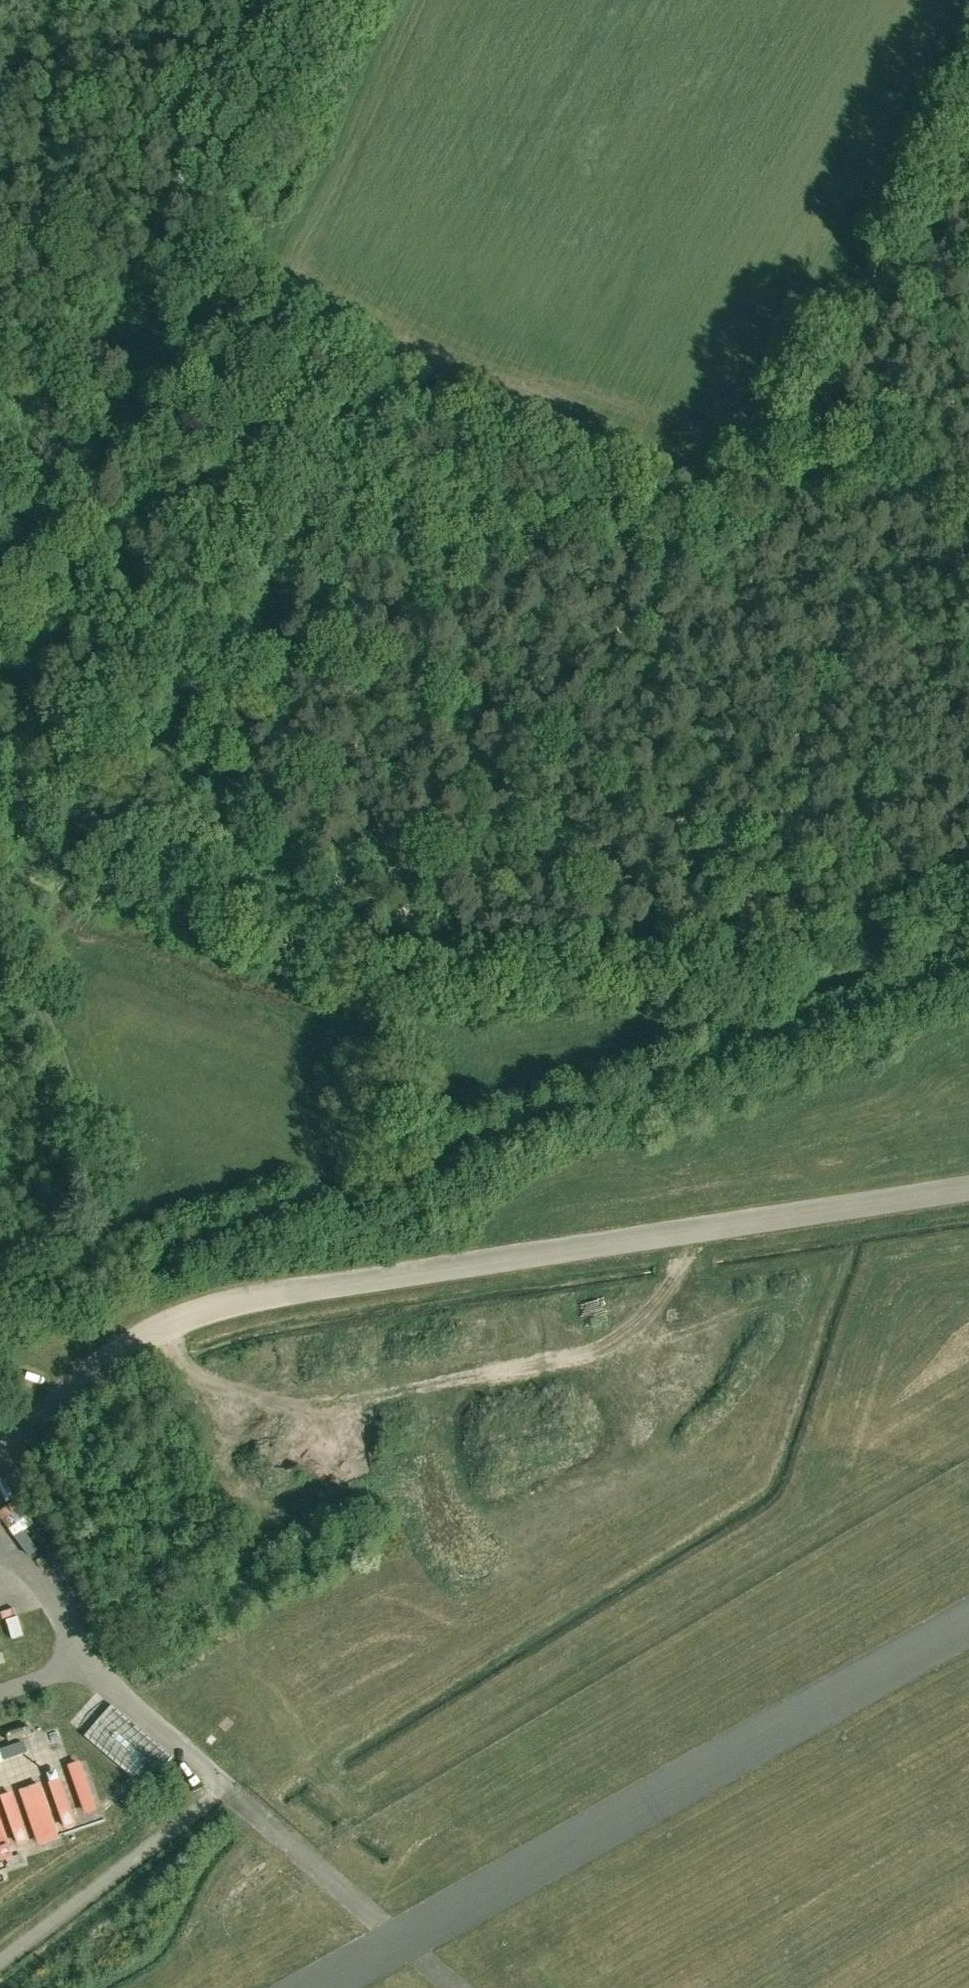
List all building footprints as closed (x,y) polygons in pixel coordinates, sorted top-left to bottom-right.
[(141,1258),(139,1252),(131,1255),(133,1261),(141,1258)] [(31,1535),(23,1540),(49,1582),(57,1577),(31,1535)] [(17,1617),(6,1620),(12,1639),(23,1636),(17,1617)] [(168,1756),(109,1706),(84,1736),(141,1787),(168,1756)] [(0,1751),(0,1763),(26,1755),(22,1744),(0,1751)] [(77,1764),(67,1767),(81,1814),(92,1811),(77,1764)] [(56,1779),(46,1782),(58,1822),(68,1819),(56,1779)] [(39,1788),(17,1793),(35,1847),(57,1841),(39,1788)] [(0,1800),(0,1801),(7,1824),(13,1844),(23,1841),(11,1797),(0,1800)]
